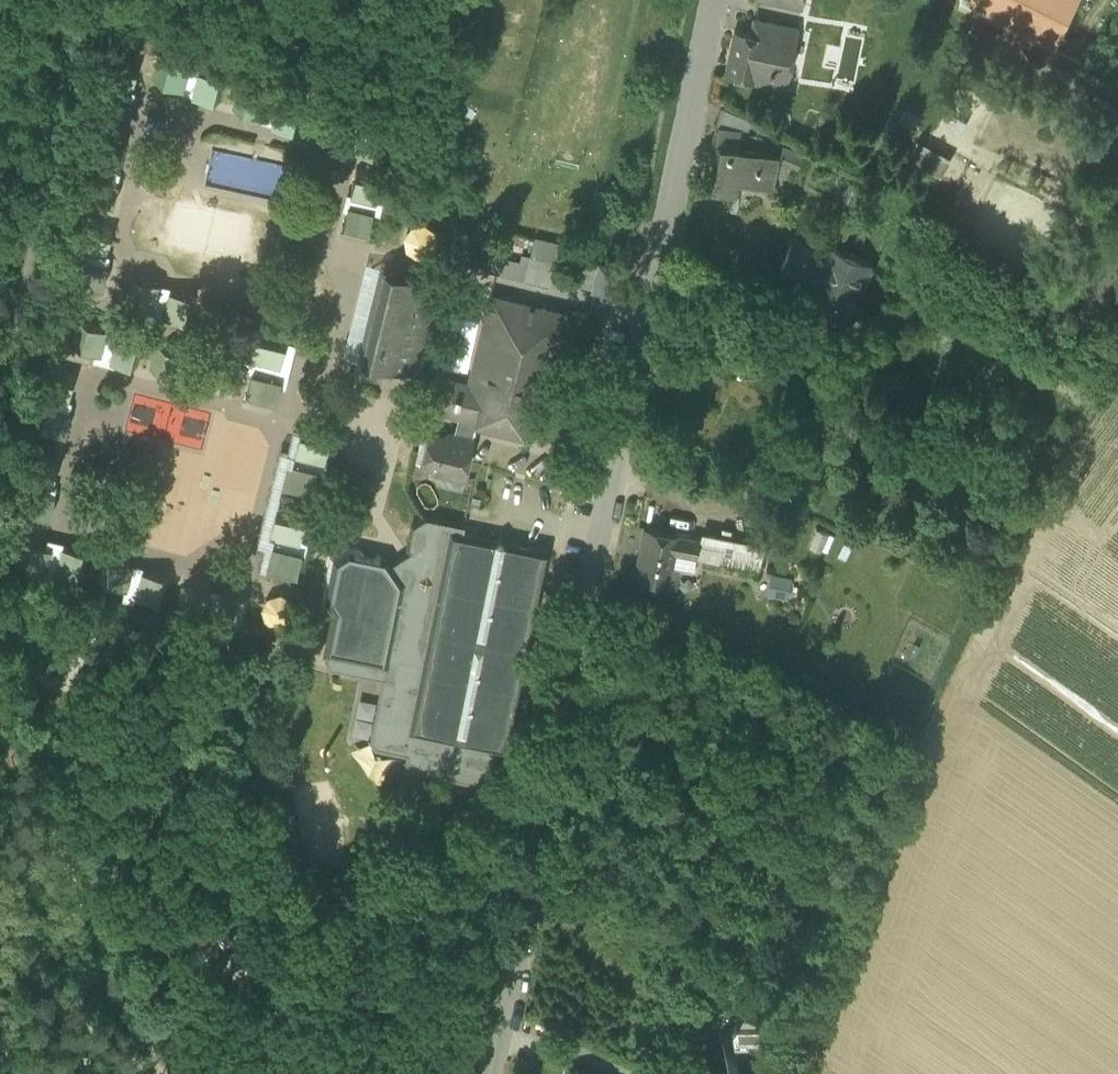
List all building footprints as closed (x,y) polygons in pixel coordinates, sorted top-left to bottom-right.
[(1078,0),(967,0),(966,4),(1057,46),(1078,0)] [(725,74),(766,83),(769,71),(771,71),(772,67),(788,70),(797,27),(753,18),(750,32),(734,29),(725,74)] [(188,56),(186,64),(188,64),(183,84),(189,86),(188,91),(192,92),(197,71),(198,72),(201,60),(188,56)] [(112,57),(105,83),(105,85),(125,90),(130,91),(130,90),(137,63),(112,57)] [(182,89),(183,84),(188,64),(186,64),(159,57),(153,82),(180,89),(182,89)] [(225,78),(198,72),(197,71),(192,92),(191,96),(219,103),(225,78)] [(95,95),(107,98),(107,96),(127,101),(128,97),(124,96),(125,90),(105,85),(105,83),(98,82),(95,95)] [(179,93),(191,96),(192,92),(188,91),(189,86),(183,84),(182,89),(180,89),(179,93)] [(267,86),(266,93),(267,93),(262,114),(268,115),(267,120),(271,121),(276,101),(278,101),(281,89),(267,86)] [(261,118),(262,114),(267,93),(266,93),(239,87),(233,112),(260,118),(261,118)] [(134,91),(130,90),(130,91),(125,90),(124,96),(128,97),(127,101),(131,102),(134,91)] [(131,102),(127,101),(107,96),(107,98),(100,125),(125,131),(132,103),(131,102)] [(305,108),(278,101),(276,101),(271,121),(270,125),(270,126),(299,133),(305,108)] [(719,104),(715,123),(740,128),(748,130),(751,122),(719,104)] [(259,122),(270,125),(271,121),(267,120),(268,115),(262,114),(261,118),(260,118),(259,122)] [(702,186),(734,192),(736,181),(771,188),(778,158),(778,156),(736,147),(740,128),(715,123),(702,186)] [(340,147),(351,150),(352,146),(348,145),(349,140),(343,138),(342,143),(341,143),(340,147)] [(943,174),(950,154),(914,141),(907,160),(943,174)] [(778,158),(797,167),(802,154),(782,146),(778,156),(778,158)] [(207,153),(206,178),(271,180),(272,155),(207,153)] [(80,177),(92,180),(92,178),(112,183),(113,179),(108,178),(110,172),(90,167),(90,165),(83,163),(80,177)] [(349,196),(354,197),(374,202),(375,200),(381,174),(356,168),(350,194),(349,196)] [(119,173),(115,172),(115,173),(110,172),(108,178),(113,179),(112,183),(116,184),(119,173)] [(116,184),(112,183),(92,178),(92,180),(85,207),(110,213),(117,184),(116,184)] [(341,211),(346,212),(347,206),(348,202),(353,203),(354,197),(349,196),(350,194),(346,193),(341,211)] [(382,202),(375,200),(374,202),(354,197),(353,203),(348,202),(347,206),(372,212),(371,214),(379,216),(382,202)] [(365,241),(371,214),(372,212),(347,206),(346,212),(340,235),(365,241)] [(86,222),(80,248),(79,250),(100,255),(104,256),(105,255),(111,228),(86,222)] [(803,316),(843,333),(844,331),(842,330),(860,289),(864,291),(874,268),(871,267),(872,266),(833,249),(830,256),(792,240),(780,269),(818,285),(805,315),(803,314),(803,316)] [(69,260),(81,263),(82,262),(102,267),(103,262),(98,261),(100,255),(79,250),(80,248),(72,247),(69,260)] [(109,256),(105,255),(104,256),(100,255),(98,261),(103,262),(102,267),(106,268),(109,256)] [(551,279),(594,289),(599,265),(557,255),(555,262),(551,279)] [(524,282),(549,288),(551,279),(555,262),(530,256),(524,282)] [(106,268),(102,267),(82,262),(81,263),(75,290),(100,296),(106,268)] [(596,290),(613,294),(619,270),(599,265),(594,289),(593,290),(596,290)] [(367,363),(413,374),(435,283),(390,272),(367,363)] [(125,302),(151,309),(153,309),(158,289),(159,285),(159,284),(131,278),(125,302)] [(170,288),(159,285),(158,289),(162,290),(161,295),(167,296),(168,292),(169,292),(170,288)] [(162,324),(164,317),(162,317),(167,296),(161,295),(162,290),(158,289),(153,309),(151,309),(148,321),(162,324)] [(168,292),(167,296),(162,317),(164,317),(190,324),(196,299),(169,292),(168,292)] [(484,389),(476,420),(476,422),(522,433),(542,349),(579,358),(588,320),(490,296),(476,352),(492,356),(484,389)] [(93,353),(99,355),(105,330),(104,329),(77,323),(71,348),(93,353)] [(104,361),(109,362),(115,337),(116,338),(118,330),(105,327),(104,329),(105,330),(99,355),(105,356),(104,361)] [(257,328),(250,356),(249,357),(273,363),(279,365),(285,341),(286,335),(257,328)] [(143,344),(116,338),(115,337),(109,362),(114,364),(137,369),(143,344)] [(296,344),(285,341),(279,365),(273,363),(271,372),(277,374),(275,379),(280,381),(278,387),(285,389),(296,344)] [(172,378),(178,379),(184,354),(183,354),(156,347),(150,372),(172,378)] [(183,385),(188,387),(194,362),(195,362),(197,355),(183,351),(183,354),(184,354),(178,379),(184,381),(183,385)] [(476,352),(468,385),(484,389),(492,356),(476,352)] [(113,368),(114,364),(109,362),(104,361),(105,356),(99,355),(93,353),(91,362),(113,368)] [(236,371),(250,375),(250,373),(275,379),(277,374),(271,372),(273,363),(249,357),(250,356),(240,354),(236,371)] [(222,368),(195,362),(194,362),(188,387),(193,388),(216,393),(222,368)] [(49,368),(42,395),(42,397),(62,401),(67,403),(67,401),(74,374),(49,368)] [(280,381),(275,379),(250,373),(250,375),(243,403),(273,410),(278,387),(280,381)] [(178,379),(172,378),(170,387),(192,392),(193,388),(188,387),(183,385),(184,381),(178,379)] [(458,415),(476,420),(484,389),(468,385),(440,378),(432,409),(458,415)] [(32,407),(44,410),(44,408),(64,413),(65,409),(60,408),(62,401),(42,397),(42,395),(35,393),(32,407)] [(71,402),(67,401),(67,403),(62,401),(60,408),(65,409),(64,413),(68,414),(71,402)] [(68,414),(64,413),(44,408),(44,410),(37,436),(62,442),(69,414),(68,414)] [(453,435),(471,439),(476,422),(476,420),(458,415),(453,435)] [(293,453),(299,455),(323,461),(323,459),(330,431),(301,423),(299,430),(293,453)] [(287,451),(293,453),(299,430),(292,429),(287,451)] [(456,492),(461,493),(461,491),(464,480),(473,440),(471,439),(453,435),(447,433),(444,436),(444,437),(427,433),(419,465),(430,468),(429,472),(438,474),(436,484),(456,489),(456,492)] [(293,453),(287,451),(279,449),(276,460),(286,462),(292,464),(293,458),(297,459),(299,455),(293,453)] [(33,452),(27,478),(26,480),(47,485),(52,486),(52,485),(58,458),(33,452)] [(293,458),(292,464),(316,470),(315,471),(324,473),(327,460),(323,459),(323,461),(299,455),(297,459),(293,458)] [(286,462),(276,460),(269,491),(278,493),(279,492),(286,462)] [(308,500),(315,471),(316,470),(292,464),(286,462),(279,492),(308,500)] [(16,490),(28,493),(29,491),(49,496),(50,492),(45,491),(47,485),(26,480),(27,478),(20,477),(16,490)] [(56,486),(52,485),(52,486),(47,485),(45,491),(50,492),(49,496),(53,497),(56,486)] [(53,497),(49,496),(29,491),(28,493),(22,520),(47,526),(54,498),(53,497)] [(278,493),(269,491),(266,501),(276,503),(290,507),(293,497),(278,493)] [(276,503),(266,501),(259,532),(268,534),(276,504),(276,503)] [(268,534),(274,536),(298,541),(299,540),(306,511),(276,504),(268,534)] [(419,773),(482,786),(490,780),(495,755),(493,754),(494,747),(506,749),(546,552),(503,543),(500,538),(494,542),(474,537),(462,535),(464,525),(425,517),(412,526),(408,548),(410,552),(415,561),(406,568),(396,574),(390,565),(387,560),(383,559),(378,552),(370,557),(366,556),(361,549),(346,545),(329,557),(320,600),(321,600),(329,602),(335,611),(325,661),(330,670),(331,670),(351,674),(351,673),(359,675),(360,670),(363,671),(363,672),(383,676),(382,680),(370,742),(372,746),(375,749),(400,754),(402,747),(408,748),(405,763),(410,771),(416,767),(419,773)] [(475,528),(464,525),(462,535),(474,537),(475,528)] [(633,579),(674,588),(678,570),(692,573),(695,558),(701,539),(644,528),(633,579)] [(268,534),(259,532),(256,543),(264,545),(258,567),(265,569),(271,546),(276,547),(277,542),(273,541),(274,536),(268,534)] [(277,542),(276,547),(300,553),(300,555),(304,555),(307,542),(299,540),(298,541),(274,536),(273,541),(277,542)] [(46,539),(44,548),(49,549),(56,551),(57,546),(62,547),(67,549),(68,544),(46,539)] [(695,558),(756,569),(760,552),(701,539),(695,558)] [(15,568),(42,574),(43,574),(49,549),(44,548),(21,543),(15,568)] [(55,580),(57,573),(55,572),(62,547),(57,546),(56,551),(49,549),(43,574),(42,574),(41,577),(55,580)] [(293,583),(300,555),(300,553),(276,547),(271,546),(265,569),(263,576),(293,583)] [(67,549),(62,547),(55,572),(57,573),(83,579),(89,554),(67,549)] [(410,552),(390,565),(396,574),(406,568),(415,561),(410,552)] [(97,582),(124,589),(125,589),(130,569),(131,565),(132,564),(103,557),(97,582)] [(143,568),(131,565),(130,569),(134,570),(133,575),(140,576),(141,572),(142,572),(143,568)] [(134,604),(136,597),(135,597),(140,576),(133,575),(134,570),(130,569),(125,589),(124,589),(121,601),(134,604)] [(141,572),(140,576),(135,597),(136,597),(163,603),(169,579),(142,572),(141,572)] [(784,593),(784,574),(769,575),(769,594),(784,593)] [(176,612),(202,618),(204,619),(209,598),(210,594),(209,593),(182,587),(176,612)] [(210,589),(209,593),(210,594),(209,598),(215,600),(216,595),(221,596),(222,592),(210,589)] [(222,592),(221,596),(216,616),(217,617),(244,623),(250,598),(222,591),(222,592)] [(214,629),(217,617),(216,616),(221,596),(216,595),(215,600),(209,598),(204,619),(202,618),(201,626),(214,629)] [(495,755),(490,780),(501,773),(506,749),(494,747),(493,754),(495,755)] [(423,778),(419,773),(416,767),(410,771),(417,781),(421,779),(423,778)] [(513,797),(421,779),(417,781),(416,784),(512,804),(513,797)] [(382,797),(386,802),(386,803),(399,794),(395,789),(382,797)] [(737,1032),(738,1042),(754,1041),(754,1032),(737,1032)] [(723,1040),(726,1042),(729,1042),(731,1040),(732,1036),(730,1034),(727,1033),(724,1034),(722,1037),(723,1040)]
